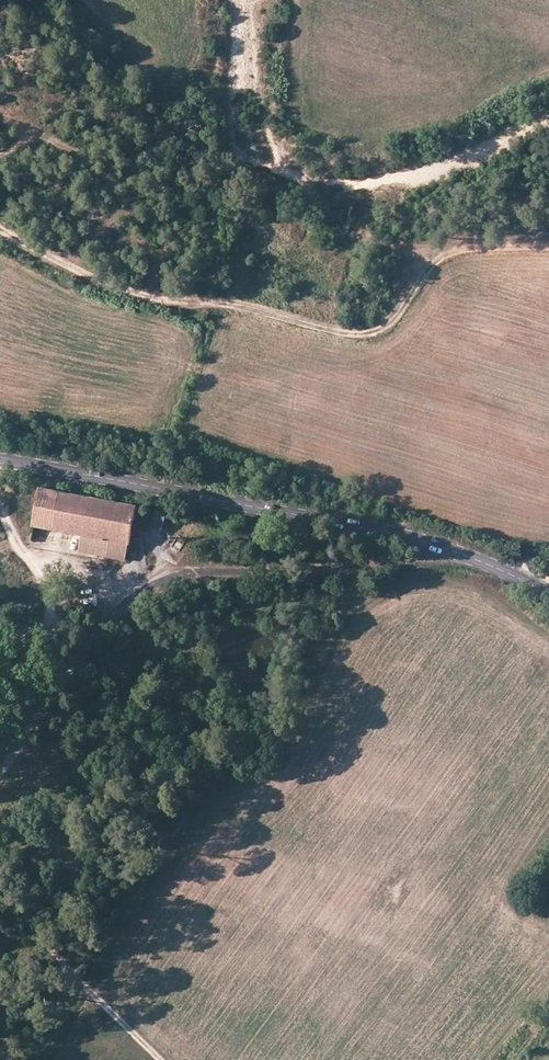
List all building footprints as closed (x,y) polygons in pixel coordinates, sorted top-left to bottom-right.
[(125,559),(136,508),(43,489),(35,526),(82,536),(79,550),(125,559)] [(167,512),(157,509),(152,525),(163,528),(167,512)] [(65,543),(64,550),(77,552),(78,545),(65,543)]
